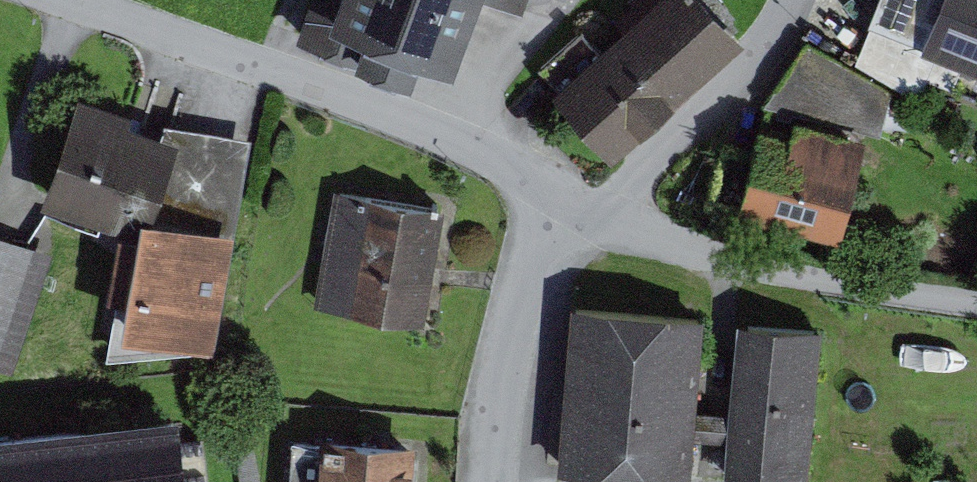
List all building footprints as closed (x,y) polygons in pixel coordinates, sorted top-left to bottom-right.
[(309,33),(421,74),(430,50),(467,64),(490,0),(321,0),(309,33)] [(536,0),(510,0),(533,9),(536,0)] [(563,91),(620,153),(752,32),(722,0),(667,0),(611,51),(590,29),(554,62),(573,83),(563,91)] [(976,57),(976,0),(958,0),(941,43),(976,57)] [(262,136),(178,119),(91,90),(54,202),(146,233),(113,351),(227,350),(246,231),(262,136)] [(771,124),(750,213),(856,238),(882,130),(808,113),(804,132),(771,124)] [(456,210),(344,189),(322,303),(435,325),(456,210)] [(0,230),(0,369),(21,376),(64,251),(0,230)] [(713,314),(583,305),(571,475),(674,481),(705,481),(713,314)] [(830,333),(757,320),(751,481),(813,481),(830,333)] [(0,431),(0,481),(200,481),(192,410),(0,431)] [(424,434),(300,439),(302,481),(426,481),(424,434)]
